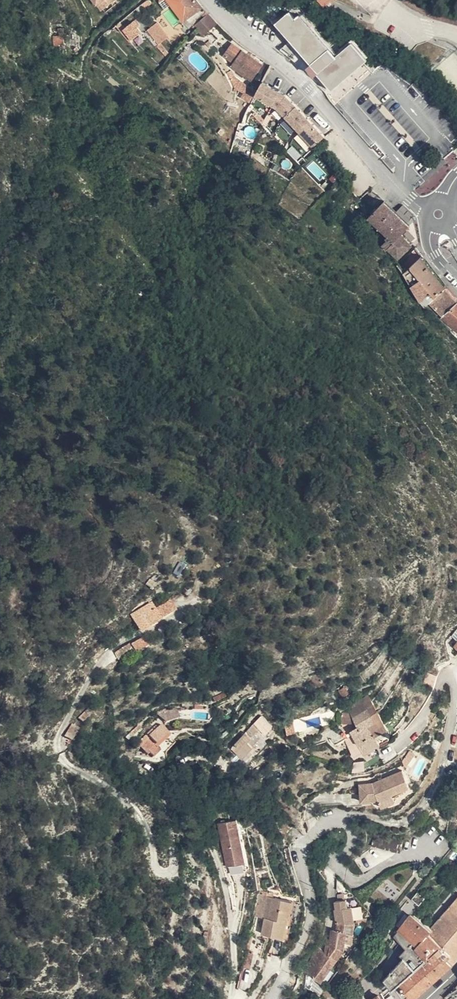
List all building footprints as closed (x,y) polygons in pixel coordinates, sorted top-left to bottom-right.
[(96,9),(108,0),(90,0),(96,9)] [(204,12),(195,0),(170,0),(172,2),(190,24),(204,12)] [(306,2),(314,11),(329,0),(309,0),(306,2)] [(324,72),(341,58),(307,17),(302,22),(296,14),(298,11),(291,2),(274,16),(282,25),(283,24),(307,53),(324,72)] [(198,33),(210,22),(204,12),(190,24),(194,29),(198,33)] [(168,33),(157,19),(144,29),(156,43),(157,43),(160,40),(168,33)] [(123,26),(130,33),(137,27),(131,20),(123,26)] [(65,30),(64,24),(57,24),(58,33),(52,34),(53,45),(49,46),(50,53),(53,54),(53,57),(57,57),(57,53),(59,52),(58,44),(63,43),(62,32),(65,30)] [(160,40),(157,43),(165,52),(168,50),(160,40)] [(255,77),(265,59),(234,42),(226,54),(237,60),(235,65),(255,77)] [(378,73),(356,46),(341,58),(324,72),(337,89),(356,74),(365,84),(365,86),(415,145),(434,129),(384,70),(378,73)] [(284,88),(265,80),(260,91),(258,97),(277,105),(284,88)] [(258,97),(260,91),(249,85),(247,92),(258,98),(258,97)] [(284,88),(277,105),(284,108),(290,115),(303,104),(290,90),(284,88)] [(303,104),(290,115),(302,131),(316,119),(303,104)] [(316,119),(302,131),(313,145),(327,133),(316,119)] [(439,136),(434,129),(415,145),(421,151),(439,136)] [(388,247),(398,257),(412,244),(403,233),(410,227),(386,204),(372,219),(393,242),(388,247)] [(427,304),(443,290),(418,257),(413,249),(395,267),(402,276),(412,294),(418,303),(423,308),(427,304)] [(456,303),(456,302),(443,290),(427,304),(441,319),(456,303)] [(441,319),(440,319),(456,336),(456,303),(441,319)] [(178,561),(173,573),(179,576),(185,564),(178,561)] [(148,607),(140,613),(146,622),(147,624),(156,618),(148,607)] [(146,622),(140,613),(128,623),(134,631),(146,622)] [(131,643),(135,651),(145,646),(141,638),(131,643)] [(345,707),(349,715),(365,706),(370,703),(364,694),(345,707)] [(371,714),(374,711),(370,703),(365,706),(371,714)] [(376,746),(389,737),(376,715),(374,711),(371,714),(365,706),(349,715),(353,723),(350,725),(347,727),(352,734),(362,751),(375,743),(376,746)] [(348,720),(350,725),(353,723),(349,715),(345,707),(341,711),(340,716),(341,719),(342,720),(348,720)] [(175,726),(185,719),(178,711),(169,719),(175,726)] [(248,759),(270,737),(258,725),(236,747),(248,759)] [(167,733),(165,730),(142,748),(151,760),(153,759),(157,763),(165,756),(162,752),(175,742),(169,733),(167,733)] [(138,757),(128,750),(123,758),(131,767),(138,757)] [(380,781),(361,781),(361,789),(364,789),(364,797),(383,797),(385,797),(388,804),(400,798),(397,791),(412,784),(406,769),(380,781)] [(216,823),(225,867),(244,863),(235,819),(216,823)] [(382,842),(383,833),(372,831),(370,843),(398,848),(399,845),(382,842)] [(400,836),(383,833),(382,842),(399,845),(400,836)] [(244,863),(225,867),(227,874),(245,869),(244,863)] [(404,890),(396,887),(394,894),(401,897),(404,890)] [(268,893),(252,893),(252,913),(261,913),(261,919),(265,919),(268,919),(268,897),(268,893)] [(288,897),(268,897),(268,919),(265,919),(264,936),(288,937),(288,897)] [(456,956),(456,899),(433,926),(439,931),(435,935),(456,956)] [(330,955),(318,945),(313,955),(311,962),(309,975),(320,982),(331,966),(326,961),(330,956),(336,961),(344,952),(347,934),(353,934),(355,922),(354,907),(349,907),(348,900),(338,902),(339,909),(337,910),(339,925),(339,930),(334,931),(330,955)] [(456,958),(456,956),(435,935),(439,931),(433,926),(414,911),(399,932),(414,947),(406,954),(386,977),(390,982),(371,998),(412,998),(456,958)] [(378,922),(371,919),(364,934),(371,937),(378,922)] [(331,966),(336,961),(330,956),(326,961),(331,966)] [(342,998),(364,998),(367,996),(358,984),(352,989),(342,998)] [(448,996),(451,998),(456,995),(456,985),(448,996)]
